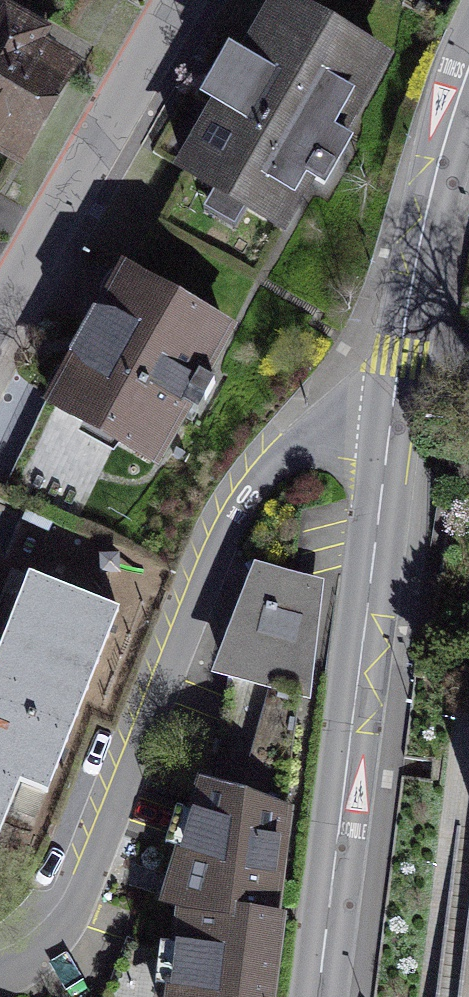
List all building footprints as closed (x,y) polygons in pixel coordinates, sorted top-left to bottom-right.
[(281,0),(274,0),(173,179),(304,253),(407,70),(281,0)] [(0,14),(0,160),(39,180),(99,65),(0,14)] [(241,337),(125,273),(45,414),(161,479),(241,337)] [(328,593),(258,570),(219,679),(321,709),(328,593)] [(0,642),(0,838),(25,773),(55,784),(120,613),(24,577),(0,642)] [(192,795),(159,902),(178,905),(168,996),(272,996),(296,806),(192,795)]
